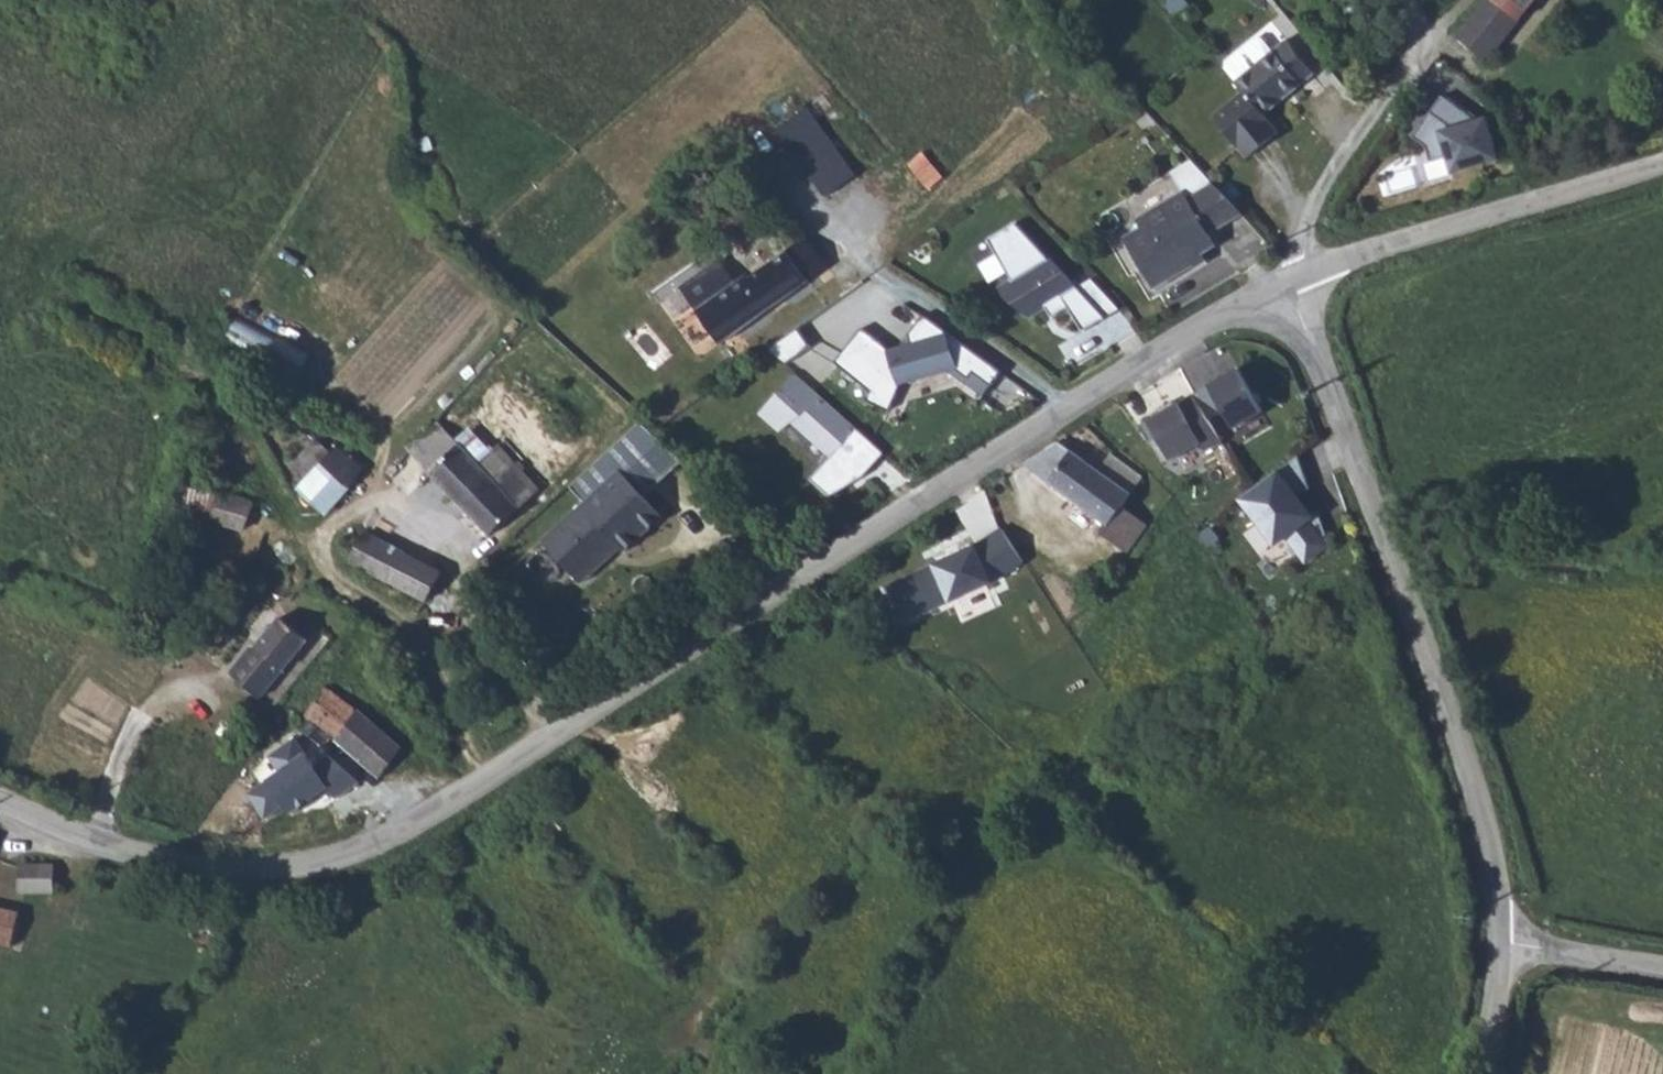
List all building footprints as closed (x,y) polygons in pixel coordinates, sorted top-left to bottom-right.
[(1453,35),(1482,60),(1511,22),(1485,0),(1483,0),(1453,35)] [(1511,22),(1529,0),(1485,0),(1511,22)] [(1287,37),(1235,80),(1243,89),(1212,114),(1246,156),(1277,131),(1263,113),(1314,71),(1287,37)] [(1446,154),(1452,171),(1501,158),(1489,114),(1481,116),(1445,91),(1413,135),(1427,145),(1432,159),(1446,154)] [(929,186),(944,176),(926,149),(911,160),(929,186)] [(1143,223),(1125,234),(1155,283),(1195,259),(1192,255),(1215,241),(1208,230),(1241,209),(1214,179),(1187,195),(1183,188),(1138,215),(1143,223)] [(1018,221),(992,236),(1014,277),(1051,254),(1018,221)] [(748,269),(770,300),(824,261),(822,258),(814,248),(809,242),(803,236),(798,231),(775,248),(748,269)] [(1051,254),(1014,277),(1005,283),(1009,294),(1035,305),(1049,297),(1063,290),(1077,282),(1051,254)] [(724,259),(685,288),(720,335),(770,300),(748,269),(742,272),(737,275),(728,265),(724,259)] [(1110,315),(1077,282),(1063,290),(1070,302),(1086,329),(1110,315)] [(1063,290),(1049,297),(1056,309),(1070,302),(1063,290)] [(303,372),(312,346),(233,318),(224,344),(303,372)] [(890,337),(863,325),(834,362),(872,391),(867,401),(886,410),(898,388),(945,374),(977,399),(999,372),(921,318),(907,335),(911,343),(890,337)] [(1240,367),(1195,391),(1213,420),(1226,412),(1237,429),(1267,412),(1240,367)] [(860,479),(881,453),(795,376),(755,413),(779,432),(790,424),(827,458),(804,481),(828,500),(860,479)] [(1207,450),(1224,440),(1213,420),(1195,391),(1140,421),(1151,439),(1159,434),(1173,459),(1203,442),(1207,450)] [(415,448),(426,439),(431,445),(436,440),(431,435),(445,422),(446,420),(438,410),(407,439),(415,448)] [(415,448),(494,528),(496,526),(523,500),(530,494),(535,488),(543,482),(498,435),(480,452),(460,432),(463,428),(452,415),(449,416),(446,420),(445,422),(431,435),(436,440),(431,445),(426,439),(415,448)] [(625,535),(632,543),(670,508),(649,485),(675,461),(637,425),(571,486),(584,500),(551,533),(573,557),(585,546),(602,564),(620,547),(617,543),(625,535)] [(1015,455),(1020,466),(1103,522),(1111,526),(1121,513),(1119,510),(1140,477),(1107,450),(1089,463),(1050,430),(1015,455)] [(296,464),(310,476),(301,487),(327,510),(334,503),(365,466),(339,443),(333,450),(318,438),(311,446),(296,464)] [(1300,457),(1240,501),(1276,559),(1334,524),(1300,457)] [(181,508),(192,512),(213,518),(218,511),(226,486),(191,475),(189,480),(190,482),(181,508)] [(218,511),(250,524),(260,496),(226,486),(218,511)] [(973,542),(878,588),(895,627),(1026,564),(1000,529),(983,492),(956,511),(973,542)] [(181,508),(173,530),(184,533),(192,512),(181,508)] [(1128,518),(1121,513),(1111,526),(1103,522),(1095,539),(1103,547),(1112,541),(1128,518)] [(1130,516),(1128,518),(1112,541),(1103,547),(1120,556),(1142,526),(1130,516)] [(398,574),(403,565),(410,550),(372,530),(360,556),(398,574)] [(585,546),(573,557),(590,575),(602,564),(585,546)] [(398,574),(431,592),(445,567),(423,555),(410,550),(403,565),(398,574)] [(238,667),(269,690),(315,629),(290,611),(268,638),(263,635),(238,667)] [(327,690),(298,730),(324,748),(332,738),(335,740),(335,742),(377,777),(402,747),(365,716),(338,697),(327,690)] [(302,754),(294,741),(267,757),(277,772),(247,794),(261,819),(327,791),(333,798),(360,784),(320,748),(302,754)] [(20,880),(50,881),(51,858),(20,857),(20,880)] [(20,940),(26,908),(0,902),(0,935),(20,940)]
